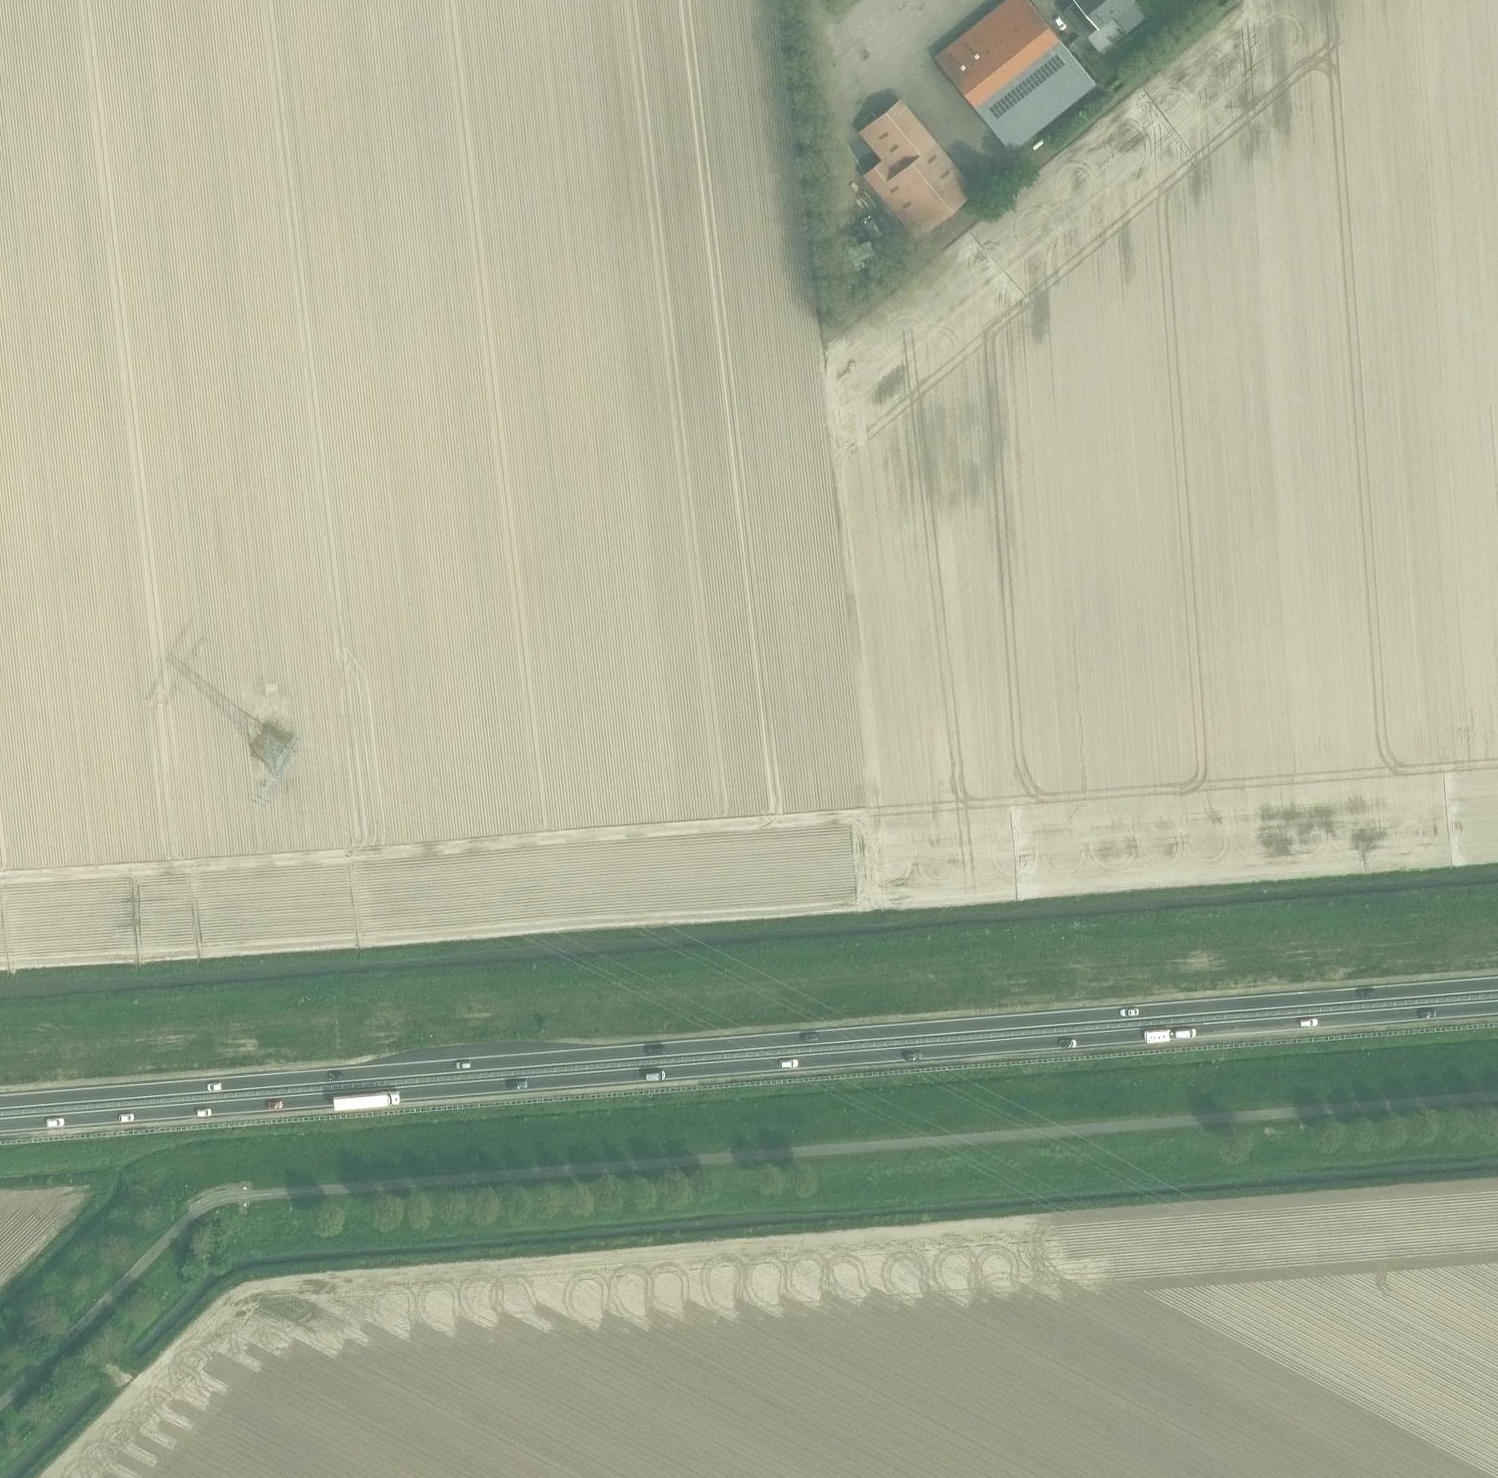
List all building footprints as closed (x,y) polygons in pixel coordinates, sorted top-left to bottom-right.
[(1094,82),(1028,0),(1008,0),(936,58),(1010,150),(1094,82)] [(1132,0),(1075,0),(1076,1),(1064,10),(1082,32),(1094,22),(1098,28),(1132,0)] [(970,190),(899,102),(862,132),(884,160),(865,175),(914,235),(970,190)]
